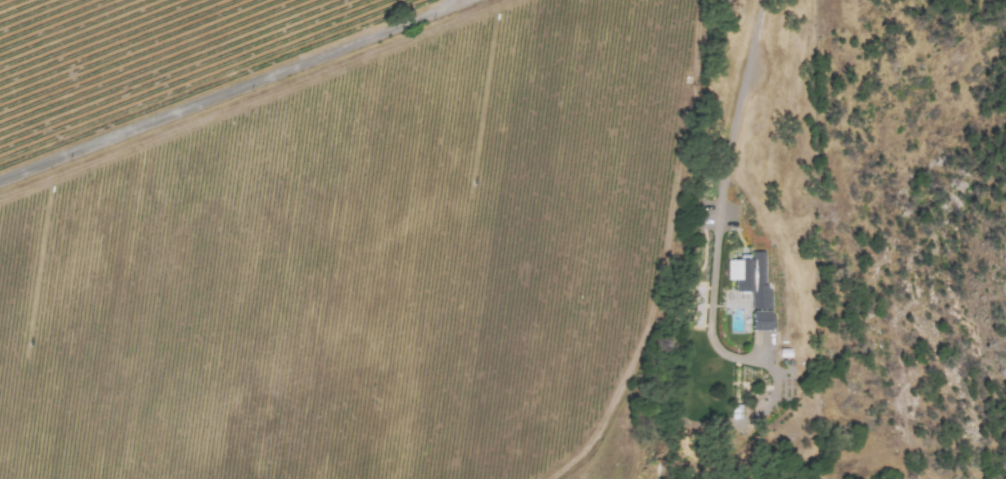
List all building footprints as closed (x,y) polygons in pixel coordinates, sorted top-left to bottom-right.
[(751,330),(773,330),(774,316),(767,316),(767,252),(751,251),(751,258),(739,257),(739,260),(726,260),(726,280),(734,280),(734,291),(751,292),(751,330)]
